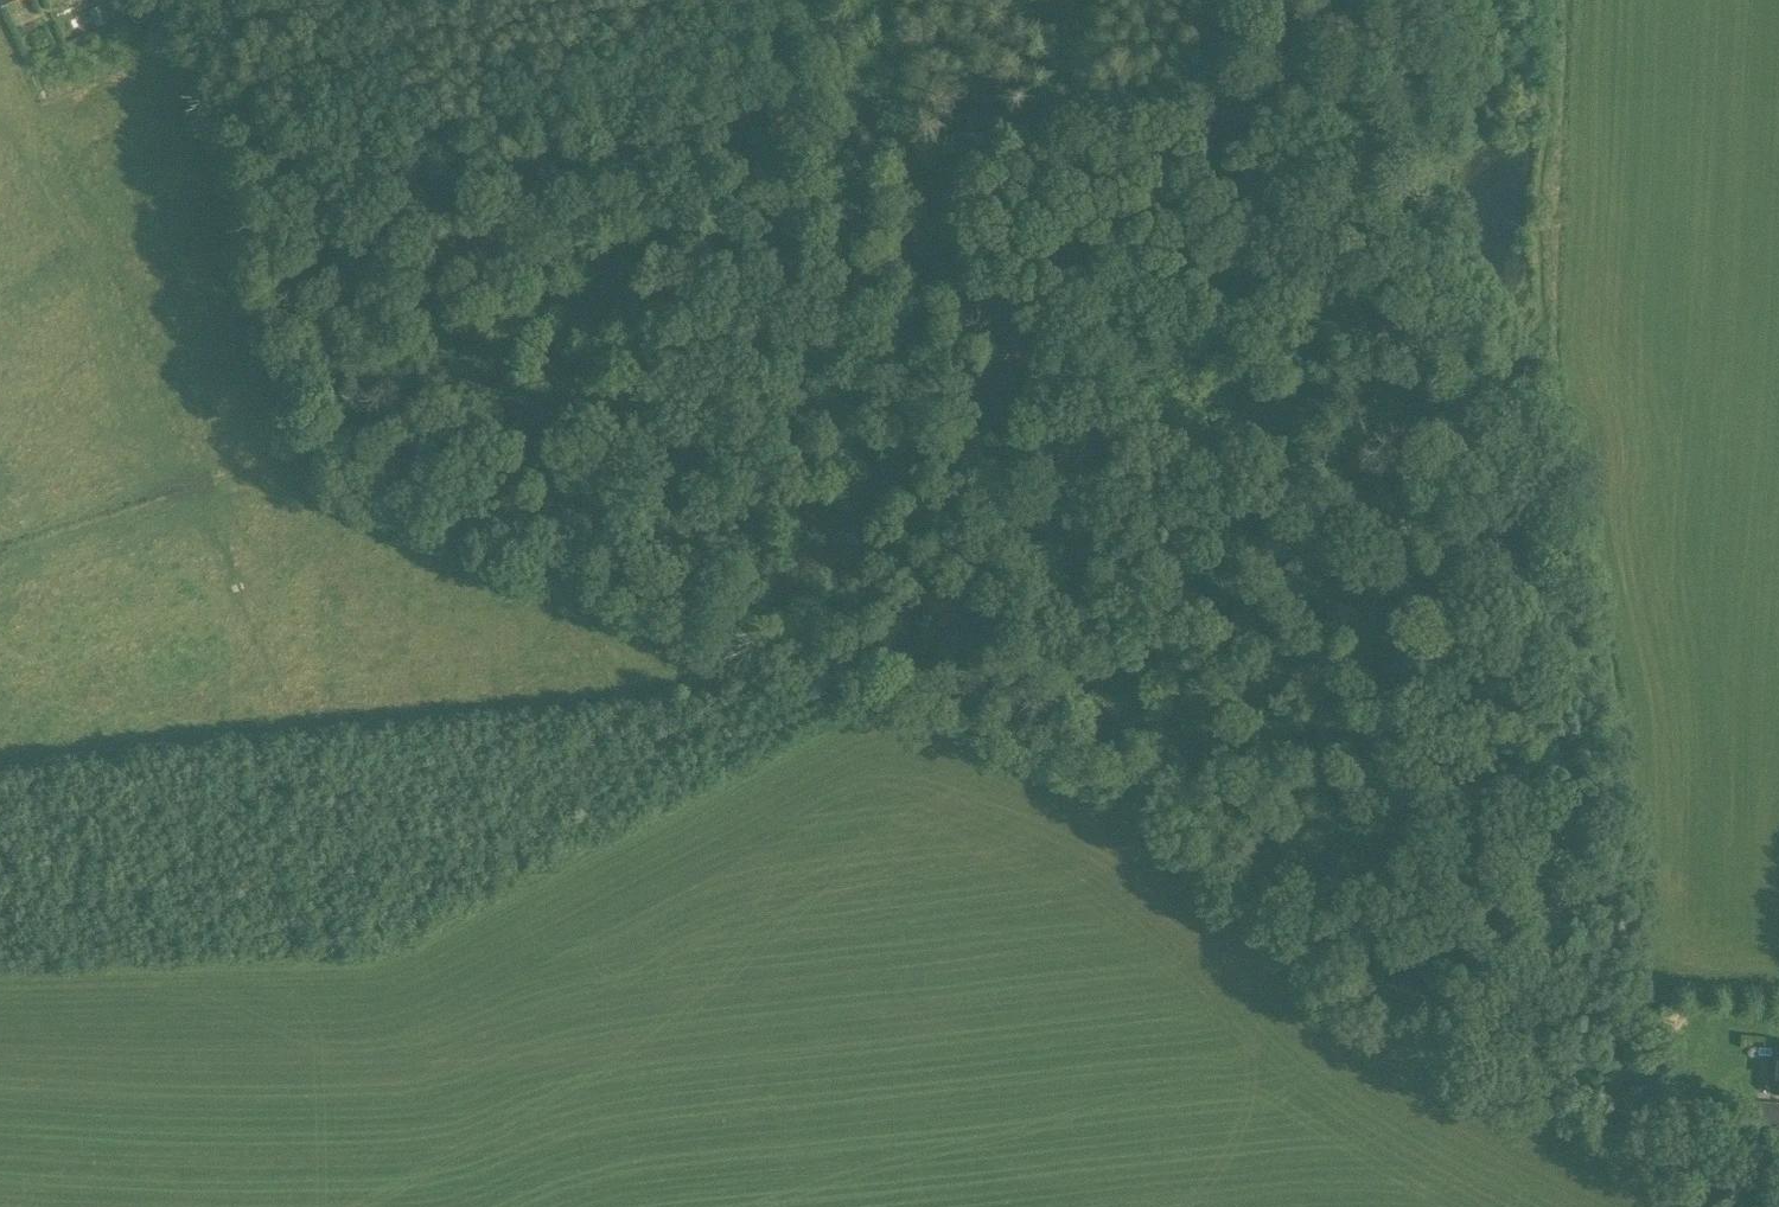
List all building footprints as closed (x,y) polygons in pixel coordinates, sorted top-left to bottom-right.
[(1757,1100),(1755,1120),(1778,1122),(1778,1101),(1757,1100)]
